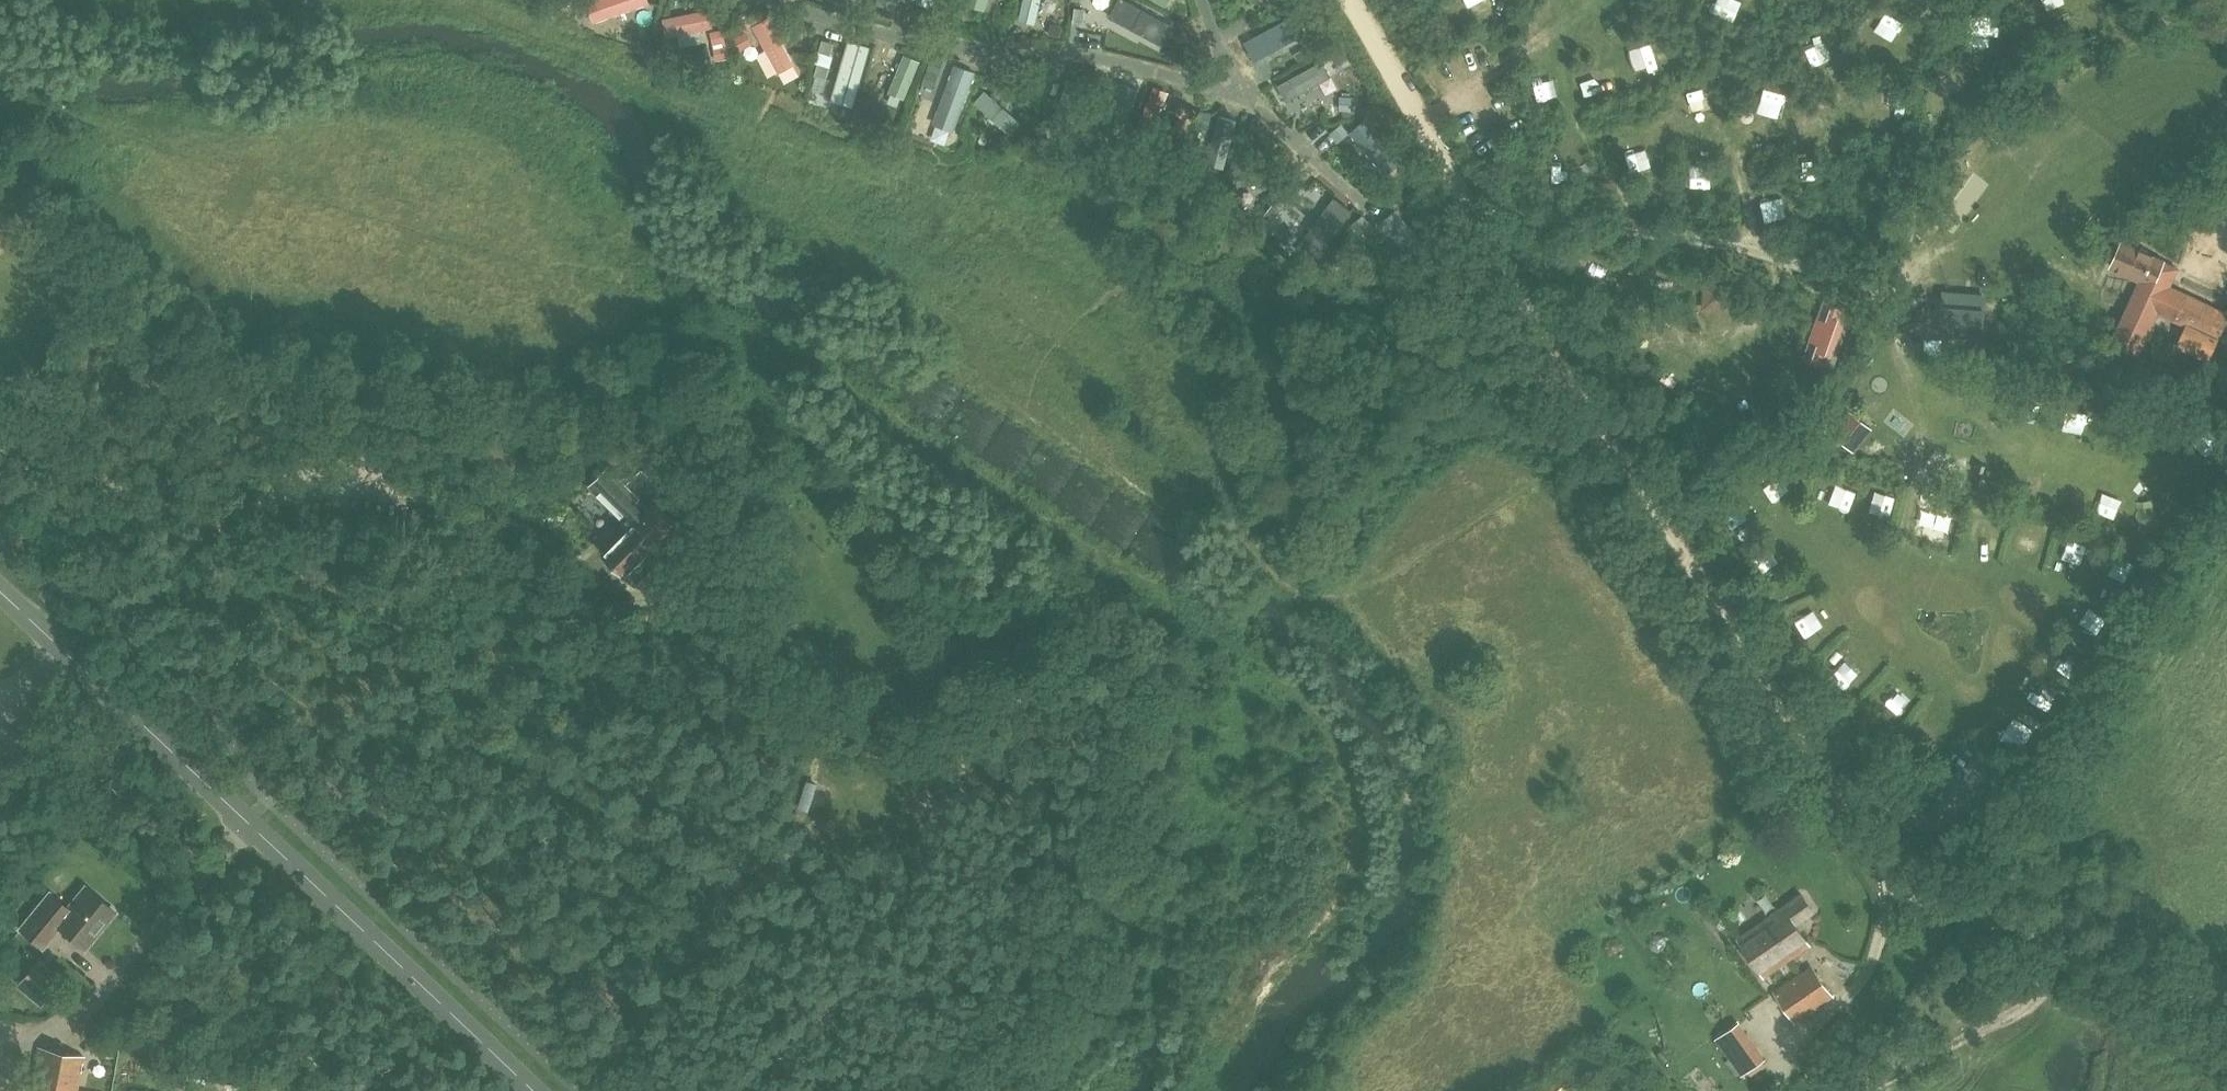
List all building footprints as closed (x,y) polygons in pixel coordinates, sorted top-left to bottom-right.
[(652,0),(595,0),(601,17),(652,0)] [(875,5),(895,10),(898,0),(877,0),(875,5)] [(964,5),(984,11),(987,0),(966,0),(964,5)] [(1018,19),(1036,23),(1040,0),(1022,0),(1018,19)] [(1076,34),(1093,36),(1098,0),(1081,0),(1076,34)] [(711,27),(707,9),(661,19),(665,38),(711,27)] [(776,11),(759,20),(784,67),(801,58),(776,11)] [(729,25),(715,30),(725,56),(739,51),(729,25)] [(920,60),(905,54),(889,92),(905,98),(920,60)] [(942,121),(966,127),(980,64),(955,59),(942,121)] [(1329,79),(1320,61),(1275,83),(1283,101),(1329,79)] [(1138,89),(1119,83),(1103,129),(1122,135),(1138,89)] [(1019,122),(986,92),(976,103),(1008,133),(1019,122)] [(1189,118),(1174,112),(1157,159),(1173,164),(1189,118)] [(1238,120),(1220,115),(1208,162),(1225,167),(1238,120)] [(1400,160),(1366,118),(1350,132),(1383,173),(1400,160)] [(1337,225),(1334,204),(1284,211),(1288,232),(1337,225)] [(1407,219),(1394,207),(1366,237),(1380,249),(1407,219)] [(2207,359),(2219,334),(2209,330),(2218,310),(2168,286),(2177,268),(2163,262),(2163,261),(2124,243),(2113,267),(2141,280),(2112,342),(2137,353),(2157,311),(2186,325),(2177,345),(2207,359)] [(1975,328),(1975,288),(1935,288),(1935,328),(1975,328)] [(1844,307),(1824,300),(1803,357),(1823,364),(1844,307)] [(1870,414),(1850,437),(1863,447),(1882,424),(1870,414)] [(627,575),(677,524),(657,505),(668,494),(642,469),(628,483),(609,464),(590,484),(631,525),(604,552),(627,575)] [(764,493),(771,492),(773,484),(768,480),(756,480),(754,489),(764,493)] [(752,531),(741,532),(740,541),(751,544),(757,542),(758,534),(752,531)] [(195,851),(203,843),(190,833),(183,841),(195,851)] [(85,947),(114,910),(84,886),(67,907),(49,893),(20,928),(42,946),(58,925),(85,947)] [(1794,923),(1813,910),(1802,894),(1738,939),(1764,976),(1809,944),(1794,923)] [(1832,996),(1812,966),(1775,992),(1796,1021),(1832,996)] [(55,986),(32,967),(18,984),(41,1003),(55,986)] [(1717,1038),(1726,1050),(1747,1035),(1738,1023),(1717,1038)] [(183,1037),(183,1058),(195,1058),(195,1037),(183,1037)] [(84,1057),(39,1046),(30,1090),(78,1090),(84,1057)]
